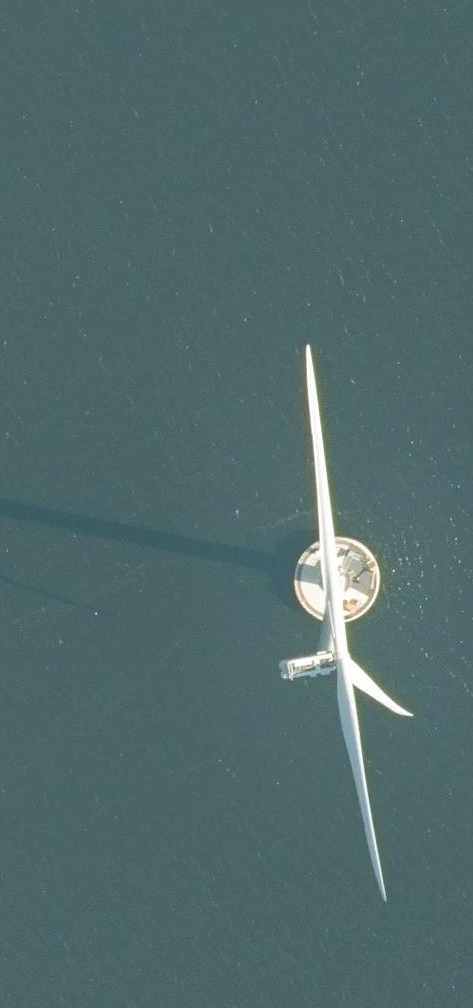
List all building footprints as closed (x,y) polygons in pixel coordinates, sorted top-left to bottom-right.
[(338,575),(338,574),(337,573),(337,571),(336,570),(335,569),(334,568),(332,567),(331,567),(329,567),(328,567),(326,567),(325,568),(324,569),(323,570),(322,571),(321,573),(321,574),(321,575),(321,577),(321,578),(322,580),(323,581),(324,582),(325,583),(326,584),(328,584),(329,584),(331,584),(332,584),(334,583),(335,582),(336,581),(337,580),(337,578),(338,577),(338,575)]
